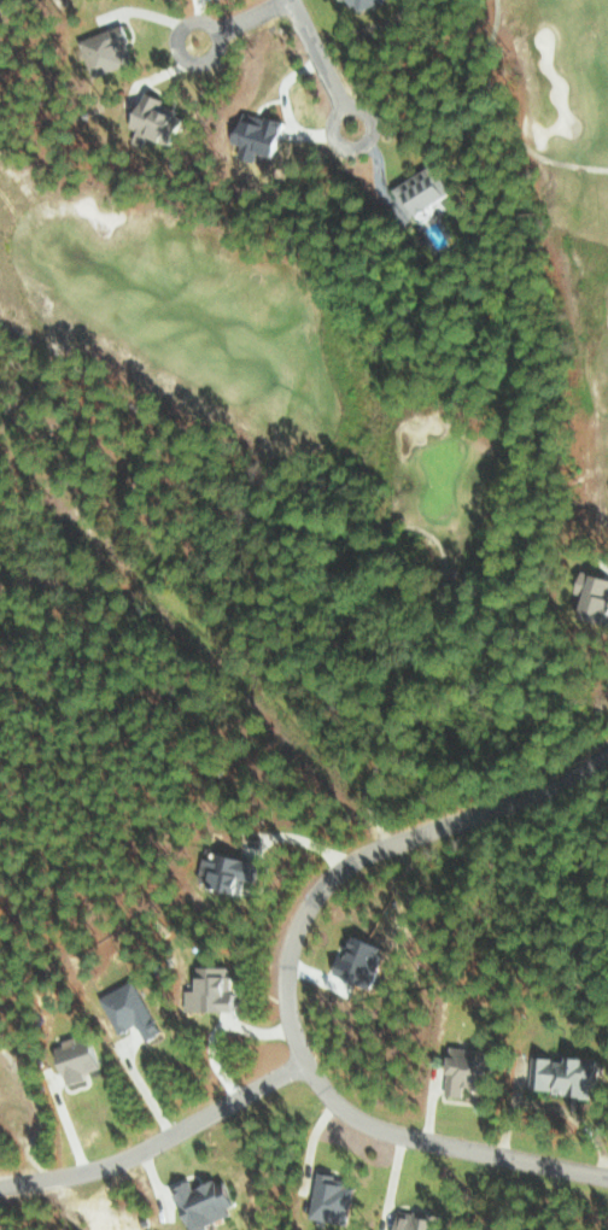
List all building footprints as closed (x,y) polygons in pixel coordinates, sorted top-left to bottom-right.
[(353,6),(360,3),(363,10),(391,0),(351,0),(353,6)] [(84,40),(97,76),(140,60),(127,24),(84,40)] [(152,135),(175,144),(187,113),(168,105),(171,97),(150,89),(135,127),(141,130),(137,141),(149,145),(152,135)] [(293,124),(246,109),(236,141),(246,144),(243,155),(261,161),(265,150),(282,155),(293,124)] [(418,218),(458,192),(438,162),(398,188),(418,218)] [(594,596),(589,617),(607,621),(607,575),(588,571),(583,593),(594,596)] [(248,895),(253,878),(266,883),(272,866),(224,850),(219,862),(208,858),(201,880),(248,895)] [(240,967),(204,967),(204,990),(190,990),(190,1010),(248,1012),(248,993),(239,993),(240,967)] [(143,1025),(150,1042),(167,1035),(143,980),(106,996),(122,1034),(143,1025)] [(102,1070),(101,1038),(66,1039),(67,1085),(91,1084),(91,1070),(102,1070)] [(468,1097),(470,1082),(496,1085),(499,1052),(456,1047),(451,1095),(468,1097)] [(314,1220),(355,1224),(359,1186),(339,1183),(340,1174),(320,1172),(314,1220)] [(239,1217),(235,1207),(244,1204),(234,1177),(200,1190),(197,1181),(177,1189),(193,1229),(205,1229),(239,1217)] [(441,1222),(418,1218),(419,1213),(405,1211),(402,1229),(440,1229),(441,1222)]
